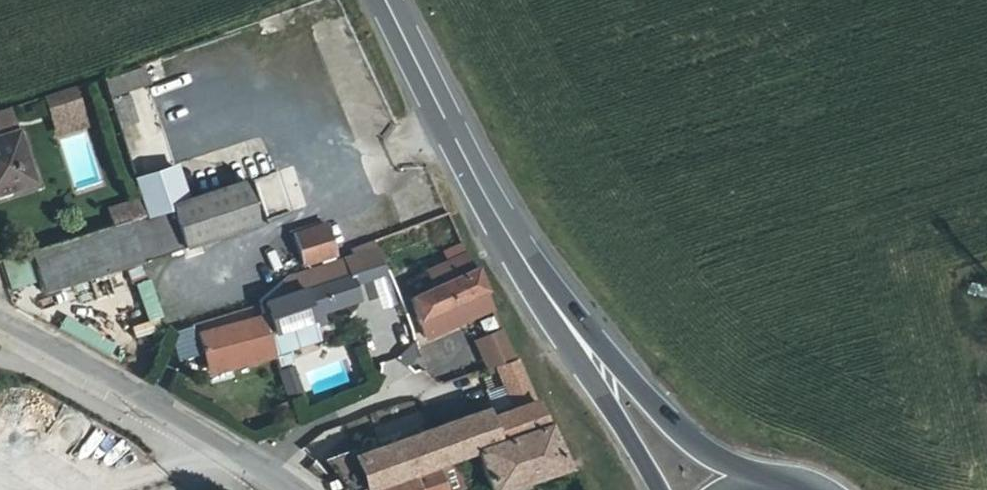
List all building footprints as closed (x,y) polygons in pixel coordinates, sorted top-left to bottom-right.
[(139,67),(117,74),(122,90),(144,83),(139,67)] [(45,110),(73,101),(68,85),(40,94),(45,110)] [(137,123),(127,96),(110,103),(121,129),(137,123)] [(73,101),(45,110),(48,118),(76,110),(73,101)] [(0,135),(0,191),(28,182),(12,131),(0,135)] [(182,197),(171,164),(132,176),(143,209),(182,197)] [(127,217),(141,262),(257,224),(243,181),(183,200),(182,197),(143,209),(145,212),(127,217)] [(41,293),(141,262),(127,217),(27,249),(41,293)] [(321,218),(291,228),(301,259),(330,249),(321,218)] [(489,304),(471,263),(461,266),(456,254),(415,271),(421,287),(398,297),(412,329),(476,302),(478,308),(489,304)] [(341,277),(339,273),(260,299),(261,302),(341,277)] [(263,311),(268,327),(300,317),(301,319),(310,317),(310,314),(308,308),(347,297),(341,277),(261,302),(263,311)] [(324,316),(333,342),(402,319),(393,294),(324,316)] [(268,327),(263,311),(202,331),(207,349),(225,343),(226,347),(270,333),(268,327)] [(131,328),(134,339),(159,331),(156,320),(131,328)] [(226,347),(231,362),(268,352),(269,355),(276,353),(270,333),(226,347)] [(382,379),(416,373),(409,336),(395,339),(397,351),(378,355),(382,379)] [(278,371),(284,398),(300,394),(294,367),(278,371)] [(476,452),(545,428),(524,380),(500,389),(508,410),(485,417),(482,410),(349,453),(360,489),(475,450),(476,452)] [(562,464),(545,428),(476,452),(482,467),(477,469),(480,478),(485,476),(490,489),(562,464)] [(372,489),(423,489),(418,473),(372,489)]
